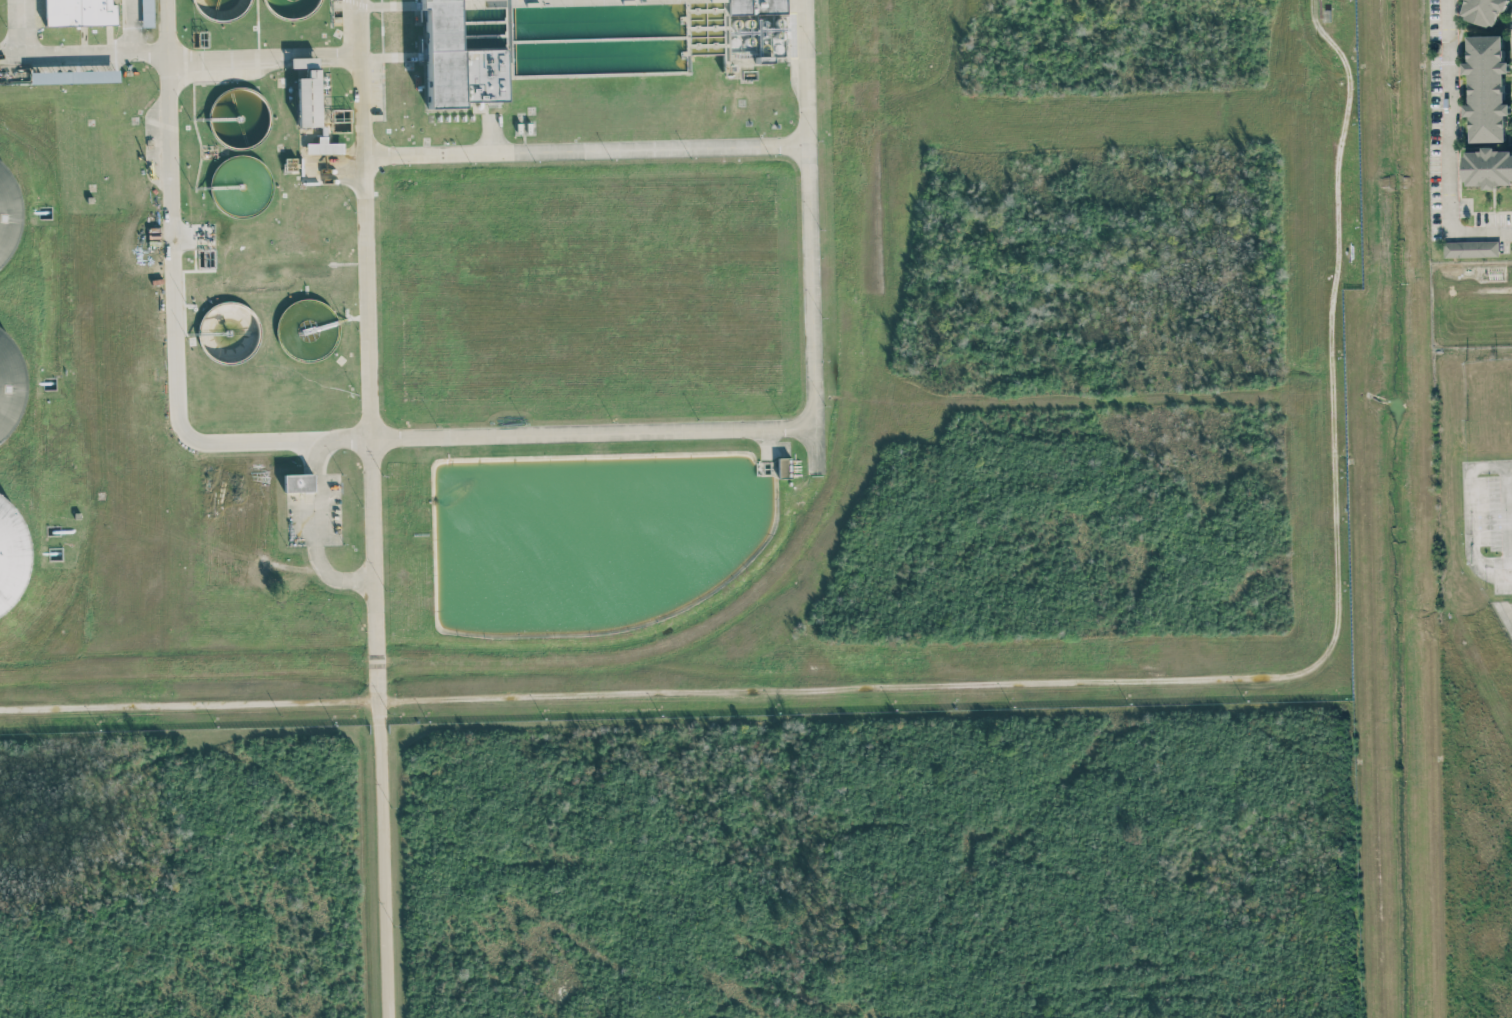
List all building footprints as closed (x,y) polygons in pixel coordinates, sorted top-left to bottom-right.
[(116,24),(116,4),(111,4),(111,0),(45,0),(45,26),(116,24)] [(458,0),(420,0),(420,7),(425,7),(427,108),(464,108),(464,102),(506,101),(505,49),(459,50),(458,0)] [(683,2),(689,5),(703,5),(708,14),(704,16),(715,20),(717,15),(724,31),(720,31),(721,36),(727,36),(727,49),(739,49),(739,38),(740,37),(752,38),(759,53),(784,56),(785,0),(683,0),(683,2)] [(1463,18),(1498,26),(1501,9),(1508,11),(1511,0),(1467,0),(1463,18)] [(1470,62),(1466,62),(1466,74),(1470,74),(1471,104),(1466,104),(1467,116),(1472,116),(1472,142),(1508,141),(1507,115),(1511,115),(1511,104),(1506,104),(1506,73),(1511,73),(1511,60),(1506,61),(1505,35),(1469,35),(1470,62)] [(291,68),(318,68),(318,57),(291,58),(291,68)] [(320,126),(319,69),(307,69),(307,77),(297,77),(298,127),(320,126)] [(343,142),(327,143),(327,136),(318,136),(318,142),(306,143),(306,154),(343,153),(343,142)] [(1511,186),(1511,150),(1496,150),(1496,146),(1484,147),(1484,150),(1465,151),(1466,188),(1511,186)] [(1499,241),(1444,241),(1445,257),(1499,256),(1499,241)] [(778,478),(790,478),(791,457),(778,457),(778,478)] [(314,474),(284,473),(284,492),(313,492),(314,474)] [(26,545),(27,543),(25,530),(13,506),(0,496),(0,615),(3,614),(21,590),(28,561),(26,545)]
